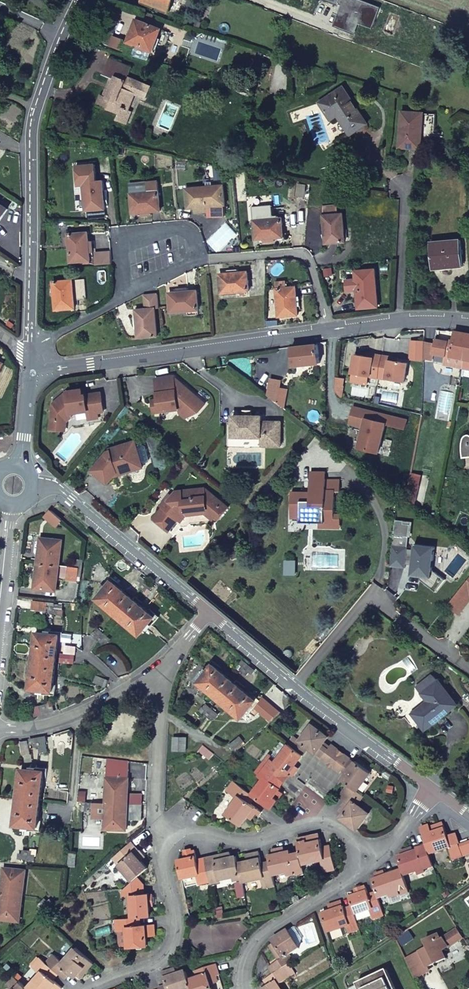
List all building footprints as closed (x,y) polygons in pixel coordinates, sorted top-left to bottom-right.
[(169,11),(173,0),(144,0),(143,2),(169,11)] [(366,12),(378,17),(381,10),(368,5),(366,12)] [(128,42),(153,52),(162,30),(137,20),(128,42)] [(100,95),(95,104),(108,110),(111,101),(130,109),(135,96),(146,100),(151,88),(127,78),(131,69),(110,60),(103,75),(110,78),(115,81),(107,98),(102,96),(100,95)] [(110,78),(102,96),(107,98),(115,81),(110,78)] [(368,125),(344,88),(320,103),(331,121),(338,117),(351,136),(368,125)] [(111,101),(108,110),(119,114),(116,120),(128,125),(133,112),(129,110),(130,109),(111,101)] [(422,150),(423,135),(434,136),(436,115),(402,113),(400,149),(422,150)] [(103,181),(83,183),(87,219),(101,217),(101,210),(105,209),(103,181)] [(223,186),(185,189),(187,209),(195,208),(207,207),(207,212),(208,217),(224,216),(225,207),(223,186)] [(354,206),(356,192),(345,189),(342,204),(354,206)] [(158,191),(130,194),(132,213),(160,211),(158,191)] [(336,205),(321,207),(325,244),(344,242),(342,214),(337,214),(336,205)] [(281,218),(253,220),(255,240),(283,237),(281,218)] [(88,233),(68,234),(70,262),(90,260),(88,233)] [(431,242),(433,270),(456,268),(455,264),(463,263),(461,240),(431,242)] [(374,269),(354,271),(355,279),(345,281),(346,291),(356,290),(357,309),(377,307),(374,269)] [(247,272),(219,274),(221,294),(249,291),(247,272)] [(73,280),(53,282),(56,310),(75,308),(73,280)] [(285,281),(274,282),(278,317),(298,315),(295,287),(286,288),(285,281)] [(197,291),(169,293),(171,312),(188,311),(188,315),(199,314),(197,291)] [(159,308),(158,295),(148,296),(149,309),(145,309),(136,310),(138,338),(158,336),(155,308),(159,308)] [(447,343),(435,340),(434,344),(432,354),(444,356),(443,365),(462,369),(463,368),(468,334),(454,331),(453,339),(448,338),(447,343)] [(432,354),(434,344),(424,342),(423,359),(431,360),(432,354)] [(318,345),(291,348),(294,366),(320,363),(318,345)] [(354,354),(351,374),(378,378),(382,356),(373,354),(372,357),(365,356),(354,354)] [(382,356),(378,378),(404,382),(407,363),(398,361),(389,360),(390,357),(382,356)] [(175,407),(179,411),(188,419),(195,411),(199,414),(207,406),(174,377),(156,380),(160,401),(161,409),(161,410),(171,409),(171,408),(175,407)] [(266,395),(277,403),(280,387),(281,381),(270,378),(266,395)] [(90,414),(101,412),(106,411),(106,408),(103,393),(85,396),(85,393),(71,395),(56,407),(54,423),(53,432),(65,434),(66,424),(69,424),(74,417),(74,413),(89,411),(90,414)] [(155,414),(179,411),(175,407),(171,408),(171,409),(161,410),(161,409),(160,401),(153,402),(155,414)] [(375,421),(377,413),(353,408),(349,424),(363,426),(365,419),(375,421)] [(375,421),(365,419),(358,447),(378,452),(385,424),(405,429),(407,420),(377,413),(375,421)] [(263,415),(253,416),(244,416),(233,417),(235,439),(246,438),(255,437),(264,436),(264,432),(273,431),(275,444),(286,443),(283,419),(264,421),(263,415)] [(265,445),(275,444),(273,431),(264,432),(264,436),(265,445)] [(128,472),(145,468),(137,441),(112,449),(112,451),(108,452),(93,470),(109,483),(119,472),(125,470),(128,472)] [(420,475),(411,474),(409,483),(419,485),(420,475)] [(337,479),(324,479),(310,479),(310,482),(310,489),(310,493),(310,500),(300,500),(300,518),(300,522),(319,521),(318,528),(337,527),(337,515),(341,515),(340,509),(333,510),(334,491),(338,491),(337,479)] [(409,483),(407,497),(416,499),(419,485),(409,483)] [(169,533),(179,521),(186,513),(209,511),(218,518),(221,521),(231,509),(208,489),(177,492),(173,497),(164,508),(153,520),(154,520),(164,529),(169,533)] [(310,493),(290,493),(290,519),(300,518),(300,500),(310,500),(310,493)] [(161,505),(164,508),(173,497),(170,494),(161,505)] [(186,513),(179,521),(182,524),(188,517),(208,515),(215,521),(218,518),(209,511),(186,513)] [(41,538),(38,563),(60,565),(62,541),(41,538)] [(392,545),(390,566),(405,568),(406,564),(412,564),(411,575),(421,577),(418,579),(433,591),(443,579),(432,570),(435,546),(414,544),(413,558),(407,557),(408,547),(392,545)] [(75,566),(82,567),(83,560),(79,559),(79,558),(75,558),(74,562),(76,563),(75,566)] [(130,567),(120,559),(115,564),(125,573),(130,567)] [(60,565),(38,563),(36,588),(57,590),(60,565)] [(84,574),(84,567),(82,567),(75,566),(71,566),(69,578),(79,579),(80,579),(80,575),(80,573),(84,574)] [(137,584),(142,590),(149,582),(142,577),(137,581),(138,582),(137,584)] [(443,579),(433,591),(435,593),(445,581),(443,579)] [(459,591),(466,597),(468,593),(468,579),(459,591)] [(140,634),(150,623),(155,618),(134,600),(111,582),(107,587),(98,599),(119,617),(140,634)] [(149,582),(142,590),(148,595),(151,591),(150,590),(153,586),(149,582)] [(459,591),(446,607),(456,615),(468,600),(468,593),(466,597),(459,591)] [(50,613),(54,613),(55,603),(48,603),(45,602),(40,602),(32,601),(31,607),(31,609),(45,611),(46,607),(50,608),(50,613)] [(55,603),(54,613),(58,614),(62,615),(63,605),(55,603)] [(99,641),(105,633),(99,628),(92,638),(95,640),(97,639),(99,641)] [(53,691),(56,663),(59,635),(52,635),(37,633),(34,660),(31,689),(46,690),(53,691)] [(111,638),(105,633),(99,641),(102,643),(105,640),(108,642),(111,638)] [(239,673),(241,676),(250,665),(243,659),(237,666),(241,670),(239,673)] [(242,718),(252,706),(257,701),(235,683),(214,665),(209,670),(199,682),(221,701),(242,718)] [(250,665),(241,676),(244,678),(247,675),(249,677),(252,675),(251,674),(255,669),(250,665)] [(413,714),(414,715),(425,729),(456,704),(438,681),(432,675),(423,682),(428,688),(422,693),(428,701),(413,714)] [(107,680),(96,676),(93,682),(105,686),(107,680)] [(417,687),(422,693),(428,688),(423,682),(417,687)] [(47,713),(55,711),(54,706),(55,705),(54,701),(49,702),(49,704),(45,705),(47,713)] [(47,713),(45,705),(40,706),(40,704),(36,705),(37,709),(39,709),(40,715),(47,713)] [(208,716),(214,710),(207,704),(203,708),(200,712),(203,715),(204,713),(208,716)] [(219,714),(214,710),(208,716),(211,718),(213,716),(215,717),(219,714)] [(322,760),(328,765),(341,749),(334,744),(331,747),(325,743),(330,736),(314,724),(302,740),(301,740),(295,736),(289,744),(290,744),(295,748),(304,755),(309,748),(317,754),(318,753),(319,754),(323,758),(322,760)] [(48,750),(45,736),(37,737),(39,746),(40,752),(48,750)] [(187,736),(174,736),(174,750),(186,750),(187,736)] [(244,741),(241,736),(230,744),(234,749),(244,741)] [(34,747),(39,746),(37,737),(30,739),(30,743),(34,743),(34,747)] [(27,741),(21,742),(23,754),(30,753),(27,741)] [(270,754),(263,763),(283,778),(287,771),(291,774),(294,777),(300,769),(297,766),(304,755),(295,748),(290,744),(278,759),(270,754)] [(328,765),(333,769),(345,752),(341,749),(328,765)] [(348,784),(358,791),(372,772),(356,760),(355,762),(351,759),(352,757),(345,752),(333,769),(340,774),(343,770),(347,773),(342,779),(348,784)] [(129,761),(108,758),(106,803),(128,803),(128,796),(129,761)] [(283,778),(263,763),(256,772),(264,778),(252,793),(256,796),(272,808),(279,799),(276,796),(280,789),(282,787),(278,784),(283,778)] [(37,826),(41,798),(44,771),(36,770),(22,769),(19,796),(16,824),(23,825),(30,826),(37,826)] [(278,784),(282,787),(291,774),(287,771),(283,778),(278,784)] [(226,814),(234,819),(241,825),(249,816),(256,806),(251,802),(256,796),(252,793),(236,781),(228,791),(238,798),(226,814)] [(364,796),(358,791),(348,784),(338,797),(345,802),(347,803),(343,807),(340,812),(343,815),(341,818),(346,822),(357,830),(370,813),(358,803),(364,796)] [(276,796),(279,799),(284,792),(280,789),(276,796)] [(91,802),(84,802),(84,810),(88,810),(88,811),(93,812),(93,805),(91,805),(91,802)] [(128,803),(106,803),(106,828),(127,829),(127,819),(128,803)] [(142,819),(142,804),(128,803),(127,819),(142,819)] [(256,806),(249,816),(251,818),(257,812),(259,814),(262,810),(256,806)] [(421,830),(428,849),(430,855),(448,849),(452,860),(464,856),(456,834),(448,837),(443,823),(421,830)] [(303,837),(297,839),(300,852),(303,864),(321,860),(324,871),(336,869),(331,845),(323,846),(321,839),(317,840),(316,834),(309,836),(303,837)] [(131,842),(114,858),(133,880),(138,876),(148,867),(141,860),(145,857),(143,855),(139,851),(131,842)] [(20,858),(27,858),(28,850),(24,849),(24,848),(19,848),(18,852),(20,853),(20,858)] [(303,864),(300,852),(292,854),(291,850),(284,851),(283,848),(273,850),(274,854),(269,855),(270,861),(273,875),(295,870),(295,874),(305,872),(303,864)] [(28,850),(27,858),(34,859),(35,854),(36,854),(37,849),(32,849),(32,850),(28,850)] [(404,874),(404,876),(425,869),(425,870),(434,867),(430,855),(428,849),(416,853),(414,849),(402,853),(403,856),(398,858),(404,874)] [(178,859),(182,878),(196,875),(199,884),(210,882),(205,861),(204,857),(197,859),(195,850),(190,851),(184,853),(185,858),(178,859)] [(210,882),(211,884),(219,882),(219,880),(241,875),(238,862),(237,857),(236,854),(231,856),(229,852),(221,853),(222,858),(214,859),(205,861),(210,882)] [(241,875),(243,882),(261,878),(263,887),(276,885),(273,875),(270,861),(262,863),(261,858),(256,859),(255,853),(245,855),(246,860),(238,862),(241,875)] [(4,868),(1,893),(22,895),(25,870),(4,868)] [(402,895),(410,892),(404,876),(404,874),(395,877),(394,873),(386,876),(385,872),(376,875),(377,878),(372,880),(377,892),(379,899),(400,891),(402,895)] [(133,880),(122,890),(122,895),(131,895),(132,917),(140,917),(151,916),(150,905),(149,895),(149,894),(145,894),(144,884),(138,876),(133,880)] [(246,896),(243,882),(237,884),(240,897),(246,896)] [(358,894),(349,897),(352,907),(355,915),(370,910),(372,917),(373,919),(385,916),(379,899),(377,892),(369,895),(366,887),(362,889),(357,891),(358,894)] [(1,893),(0,901),(0,919),(19,920),(22,895),(1,893)] [(42,901),(47,908),(54,902),(47,894),(45,896),(46,897),(42,901)] [(42,913),(47,908),(42,901),(39,904),(41,907),(39,909),(42,913)] [(355,915),(352,907),(344,909),(344,907),(340,908),(338,903),(329,906),(331,912),(322,914),(329,933),(347,927),(349,933),(360,929),(357,921),(355,915)] [(357,921),(372,917),(370,910),(355,915),(357,921)] [(127,930),(128,947),(147,946),(146,936),(150,936),(149,924),(141,925),(140,917),(132,917),(116,919),(117,931),(127,930)] [(464,937),(459,928),(440,940),(438,935),(424,942),(428,949),(406,959),(415,979),(425,974),(423,970),(429,967),(446,959),(442,951),(464,937)] [(280,961),(271,967),(270,967),(274,975),(285,968),(295,961),(291,955),(301,949),(289,931),(272,942),(274,944),(278,950),(274,952),(280,961)] [(47,963),(58,973),(64,978),(70,972),(76,977),(78,976),(86,967),(89,970),(95,963),(75,946),(63,961),(54,954),(47,963)] [(60,985),(53,979),(58,973),(47,963),(40,957),(32,966),(40,973),(27,987),(29,988),(57,988),(60,985)] [(219,974),(216,965),(195,971),(198,979),(190,982),(192,988),(212,988),(211,985),(215,983),(212,977),(215,976),(219,974)] [(86,967),(78,976),(82,979),(89,970),(86,967)] [(159,988),(192,988),(190,982),(187,974),(186,972),(178,974),(176,968),(163,973),(167,985),(158,988),(159,988)] [(279,985),(291,978),(285,968),(274,975),(265,981),(269,986),(264,988),(282,988),(279,985)] [(387,970),(357,984),(360,988),(396,988),(387,970)] [(27,987),(14,976),(7,984),(12,988),(29,988),(27,987)]
